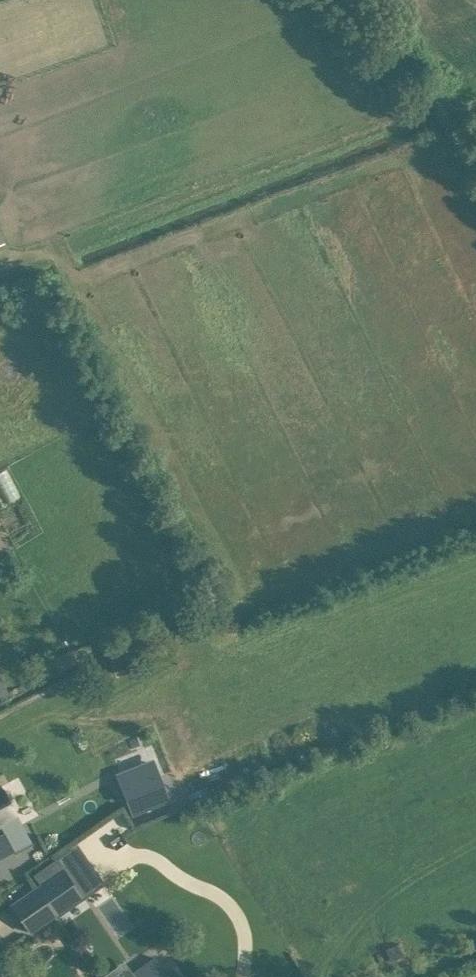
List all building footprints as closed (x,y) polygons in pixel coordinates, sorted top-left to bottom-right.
[(86,656),(80,644),(54,658),(61,670),(86,656)] [(153,758),(116,773),(133,816),(170,801),(153,758)] [(0,827),(13,851),(29,843),(0,789),(0,827)] [(64,869),(27,894),(11,905),(29,931),(82,895),(64,869)] [(400,943),(386,948),(391,960),(404,955),(400,943)] [(128,976),(169,976),(156,958),(128,976)]
